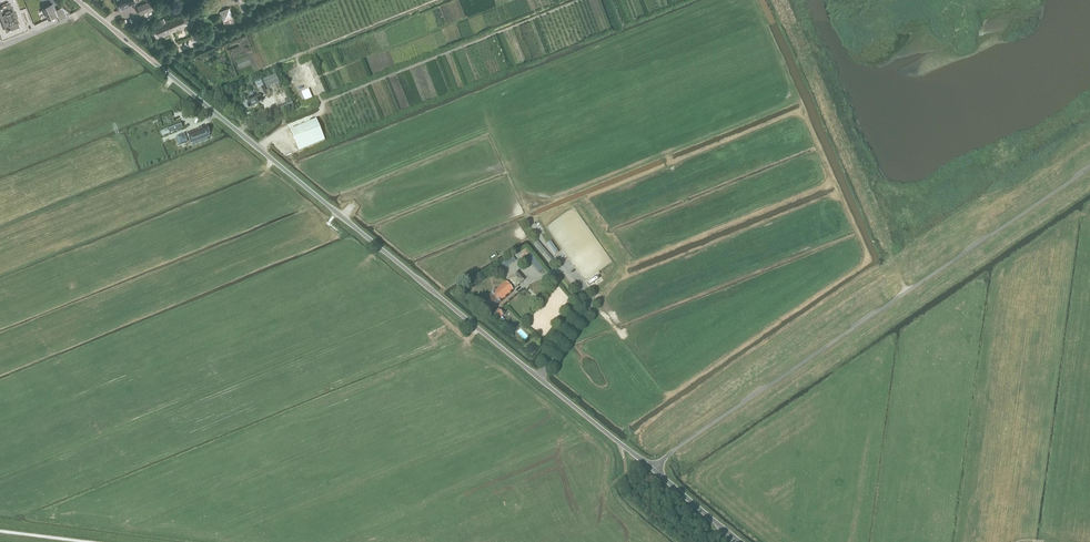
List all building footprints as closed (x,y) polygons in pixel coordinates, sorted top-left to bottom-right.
[(150,0),(136,6),(140,16),(154,9),(150,0)] [(54,3),(43,8),(48,20),(57,16),(58,20),(67,17),(62,7),(56,9),(54,3)] [(0,8),(0,16),(6,31),(20,25),(11,4),(0,8)] [(230,7),(219,12),(223,22),(234,18),(230,7)] [(188,25),(184,15),(166,23),(164,18),(159,20),(161,25),(154,27),(158,37),(165,34),(165,35),(169,34),(168,33),(188,25)] [(281,89),(279,84),(280,83),(275,73),(262,79),(267,89),(273,86),(275,91),(281,89)] [(268,95),(266,90),(263,85),(258,88),(262,98),(268,95)] [(305,101),(312,98),(309,90),(302,93),(305,101)] [(249,108),(258,104),(259,104),(262,102),(259,94),(245,100),(249,108)] [(280,112),(293,107),(290,98),(284,100),(286,104),(278,107),(280,112)] [(315,120),(290,130),(299,151),(325,140),(315,120)] [(165,123),(157,127),(164,141),(166,140),(172,137),(165,123)] [(180,123),(168,128),(170,133),(177,130),(178,132),(182,130),(181,129),(182,128),(180,123)] [(183,135),(176,137),(179,145),(186,142),(185,140),(189,138),(189,139),(191,144),(210,137),(206,127),(187,134),(188,137),(185,138),(183,135)] [(534,245),(543,255),(549,262),(553,259),(538,241),(534,245)] [(551,241),(547,244),(555,254),(558,252),(551,241)] [(531,253),(526,257),(539,273),(544,269),(531,253)] [(488,312),(513,290),(506,282),(481,304),(488,312)] [(498,320),(503,315),(498,309),(493,314),(498,320)]
